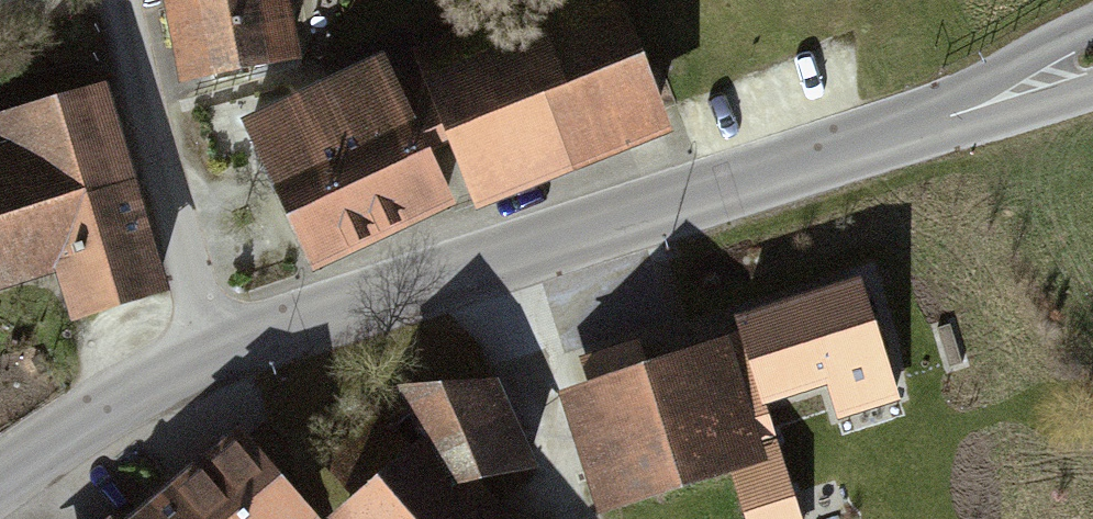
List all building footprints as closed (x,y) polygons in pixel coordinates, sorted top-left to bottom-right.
[(189,97),(307,75),(293,0),(171,0),(189,97)] [(418,57),(481,216),(680,138),(625,0),(562,0),(418,57)] [(396,62),(248,129),(319,284),(466,217),(396,62)] [(0,120),(0,300),(63,280),(82,341),(186,308),(115,83),(0,120)] [(905,250),(727,307),(760,421),(860,391),(872,427),(954,404),(905,250)] [(565,397),(605,518),(618,518),(776,468),(760,421),(735,342),(565,397)] [(349,518),(515,518),(492,489),(541,482),(504,389),(402,395),(432,450),(349,518)] [(249,450),(188,502),(178,491),(146,518),(309,518),(249,450)]
